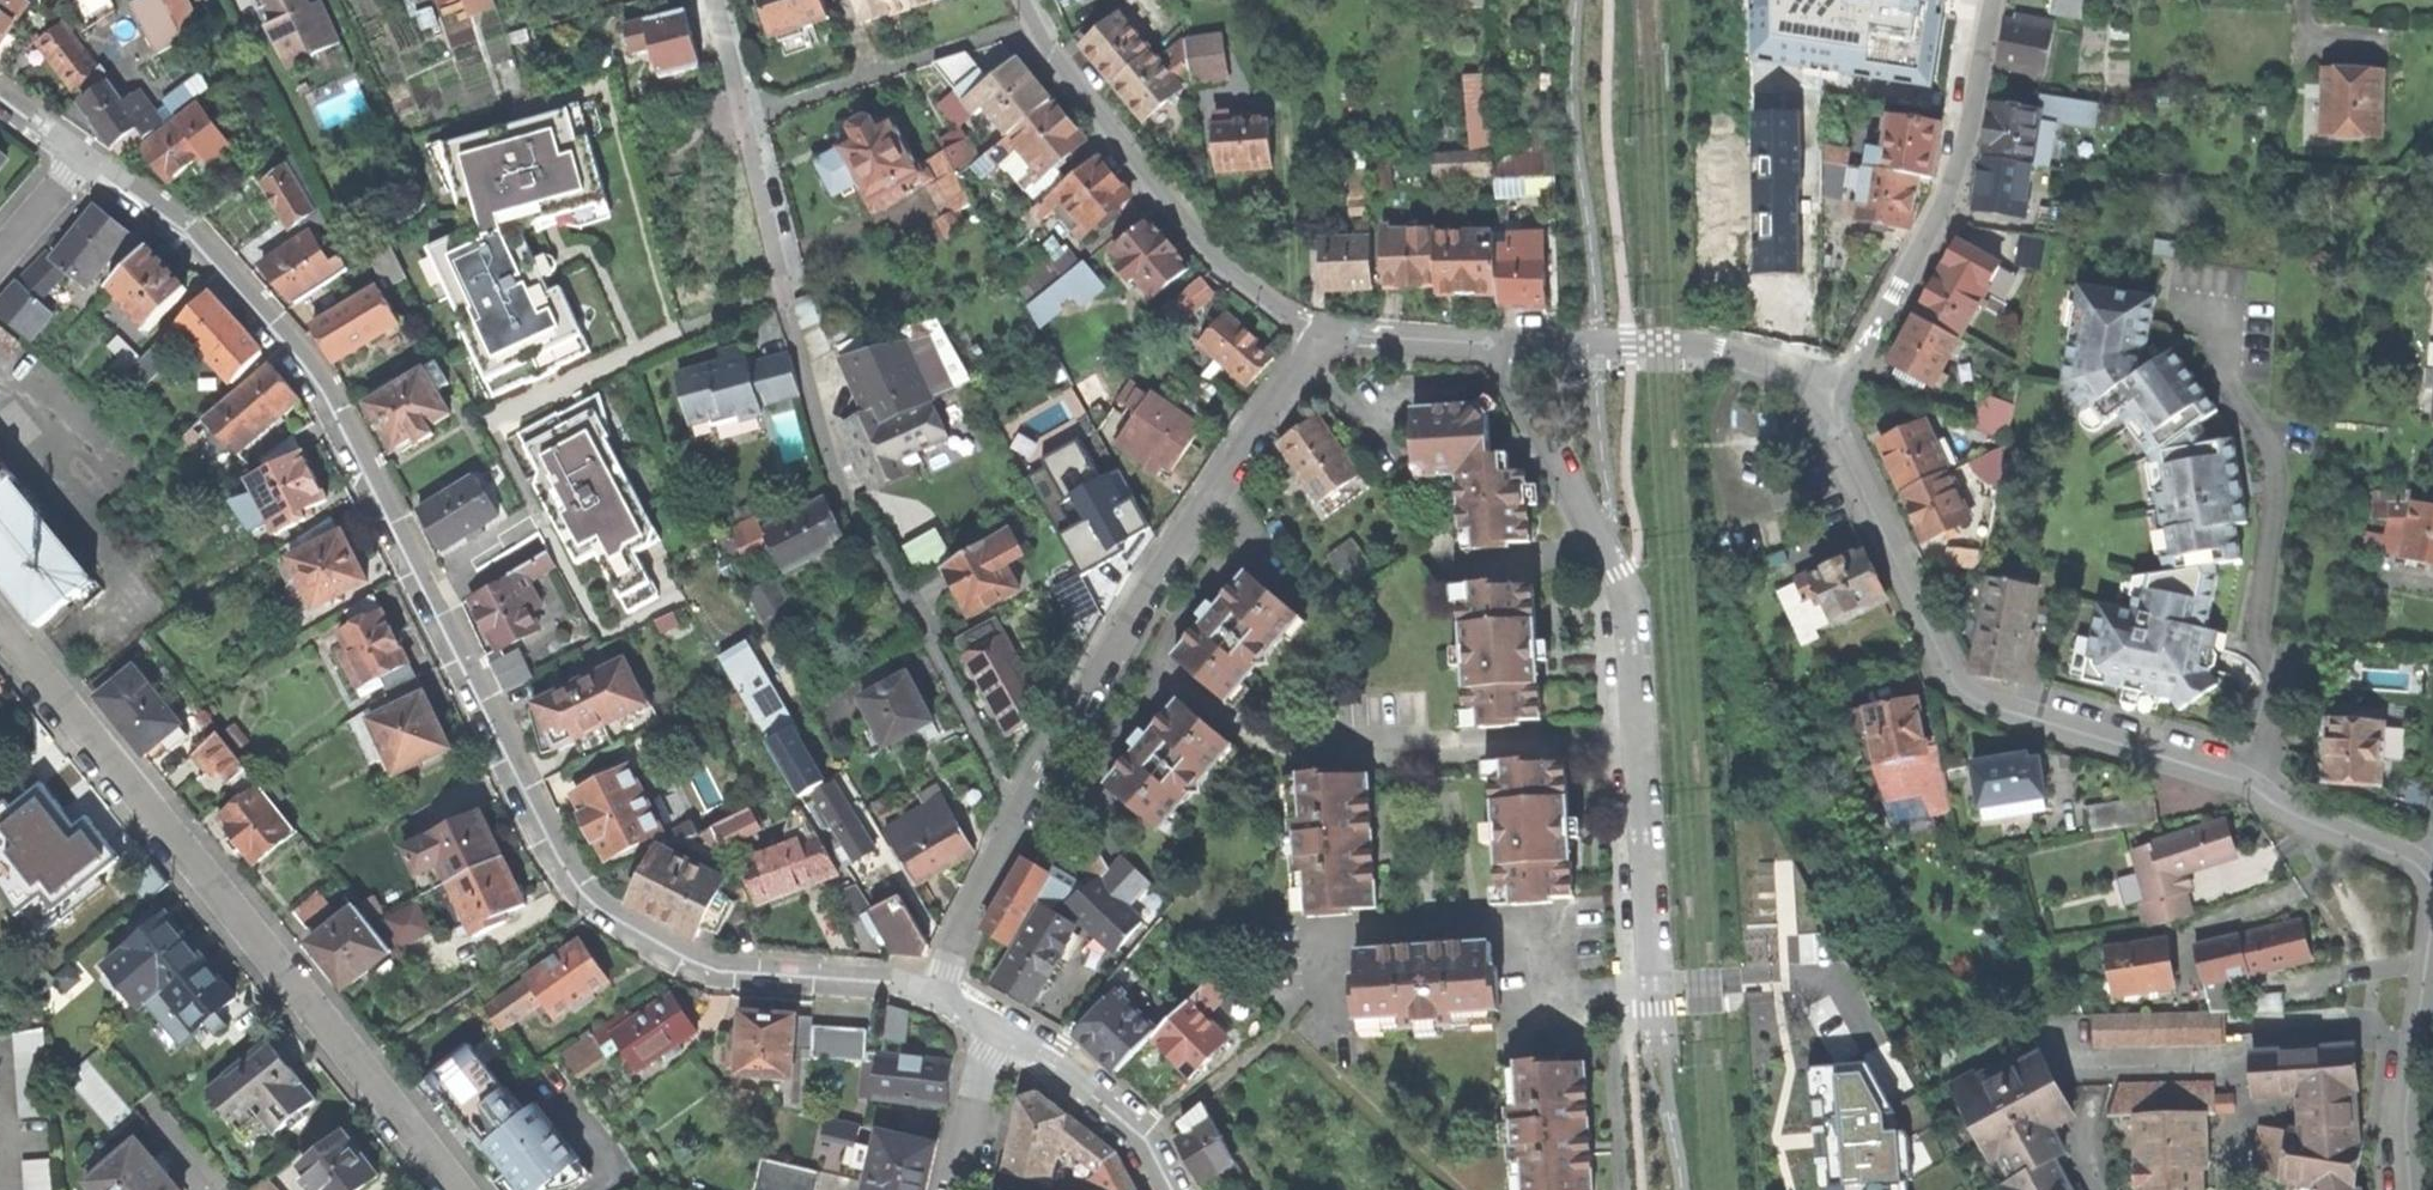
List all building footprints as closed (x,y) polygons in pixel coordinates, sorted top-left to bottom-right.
[(30,3),(25,0),(0,0),(0,43),(30,3)] [(49,21),(70,5),(66,0),(53,0),(41,9),(49,21)] [(164,0),(133,0),(131,1),(157,53),(184,40),(182,37),(164,0)] [(201,27),(188,0),(164,0),(182,37),(201,27)] [(267,0),(257,0),(268,25),(276,21),(267,0)] [(280,0),(267,0),(276,21),(268,25),(286,66),(305,58),(280,0)] [(305,58),(312,55),(309,48),(335,36),(320,2),(310,6),(308,0),(280,0),(305,58)] [(493,0),(466,0),(470,14),(495,6),(493,0)] [(767,17),(774,37),(778,35),(781,41),(803,34),(801,28),(807,26),(830,18),(824,0),(761,0),(767,17)] [(858,3),(864,23),(913,7),(910,0),(857,0),(858,3)] [(1949,0),(1750,0),(1752,63),(1936,90),(1948,4),(1949,0)] [(2084,20),(2084,0),(2053,0),(2050,13),(2084,20)] [(1098,65),(1113,83),(1150,52),(1140,41),(1157,27),(1137,2),(1083,47),(1098,65)] [(660,79),(701,69),(693,37),(687,12),(627,27),(627,31),(626,37),(625,42),(628,49),(634,54),(652,49),(660,79)] [(1998,65),(2046,74),(2055,23),(2019,17),(2017,25),(2006,23),(2002,44),(1998,65)] [(58,48),(73,37),(62,22),(47,34),(58,48)] [(814,46),(807,26),(801,28),(803,34),(781,41),(786,55),(814,46)] [(47,56),(58,48),(47,34),(36,42),(47,56)] [(1190,82),(1226,76),(1219,34),(1184,40),(1184,42),(1190,79),(1190,82)] [(58,48),(47,56),(57,69),(72,89),(98,70),(73,37),(58,48)] [(1179,87),(1190,79),(1184,42),(1158,62),(1150,52),(1113,83),(1131,105),(1144,120),(1180,89),(1179,87)] [(985,107),(1010,136),(1052,102),(1035,82),(1017,60),(990,82),(966,53),(933,64),(956,92),(938,107),(958,130),(985,107)] [(2383,138),(2385,73),(2356,72),(2326,71),(2324,135),(2383,138)] [(113,146),(140,126),(123,102),(109,82),(81,101),(98,125),(113,146)] [(160,118),(140,89),(123,102),(140,126),(147,136),(164,123),(160,118)] [(1010,136),(975,165),(984,176),(1012,152),(1019,147),(1037,168),(1029,175),(1035,182),(1026,190),(1039,205),(1068,181),(1055,165),(1085,141),(1069,122),(1052,102),(1010,136)] [(1433,177),(1493,175),(1493,157),(1497,157),(1497,154),(1490,154),(1488,128),(1486,102),(1472,103),(1472,129),(1474,129),(1474,155),(1432,156),(1433,177)] [(201,103),(197,106),(202,112),(203,111),(206,109),(201,103)] [(586,105),(574,108),(583,138),(594,134),(586,105)] [(178,121),(183,129),(205,117),(202,112),(197,106),(177,120),(178,121)] [(1989,131),(1985,160),(2031,167),(2038,168),(2061,172),(2062,160),(2033,156),(2037,129),(2045,130),(2047,123),(2038,121),(2039,113),(1993,106),(1989,131)] [(528,381),(529,383),(565,367),(564,364),(596,350),(580,318),(570,323),(555,291),(548,277),(558,273),(548,253),(540,257),(525,226),(523,216),(539,212),(541,222),(613,202),(594,134),(583,138),(574,108),(448,143),(467,211),(475,209),(480,229),(457,236),(432,246),(464,316),(473,313),(479,326),(494,358),(483,363),(498,396),(528,381)] [(203,111),(202,112),(205,117),(183,129),(203,157),(190,166),(197,176),(232,151),(203,111)] [(160,118),(164,123),(173,117),(169,112),(160,118)] [(1805,193),(1803,112),(1748,113),(1752,274),(1807,273),(1805,193)] [(1236,171),(1272,168),(1268,117),(1227,121),(1227,113),(1215,114),(1215,122),(1214,122),(1218,172),(1236,171)] [(1937,151),(1941,127),(1884,117),(1882,135),(1888,136),(1887,150),(1872,148),(1868,169),(1920,177),(1933,179),(1937,151)] [(839,151),(817,164),(822,172),(835,194),(857,182),(873,211),(911,191),(906,180),(920,173),(891,121),(876,129),(869,119),(863,118),(851,124),(850,130),(855,140),(838,148),(839,151)] [(183,129),(178,121),(141,147),(154,165),(167,183),(190,166),(203,157),(183,129)] [(140,126),(113,146),(119,155),(147,136),(140,126)] [(1526,132),(1527,156),(1553,156),(1552,131),(1526,132)] [(962,142),(944,152),(959,179),(975,166),(962,142)] [(1012,152),(1029,175),(1037,168),(1019,147),(1012,152)] [(1825,149),(1825,163),(1848,166),(1849,167),(1850,153),(1825,149)] [(944,152),(924,162),(935,183),(929,186),(945,217),(939,221),(950,240),(982,222),(959,179),(944,152)] [(1098,156),(1068,181),(1039,205),(1033,211),(1042,221),(1056,209),(1081,238),(1099,223),(1103,229),(1117,217),(1113,211),(1131,196),(1116,178),(1098,156)] [(1494,182),(1554,180),(1553,156),(1527,156),(1497,157),(1493,157),(1493,175),(1494,182)] [(289,207),(308,236),(311,234),(327,224),(295,157),(266,180),(285,209),(289,207)] [(1993,220),(2023,225),(2031,167),(1985,160),(1981,185),(1977,211),(1994,213),(1993,220)] [(1824,197),(1844,201),(1848,166),(1825,163),(1824,197)] [(2059,184),(2061,172),(2038,168),(2036,180),(2059,184)] [(1916,203),(1920,177),(1868,169),(1866,169),(1858,222),(1912,229),(1916,203)] [(1390,170),(1374,171),(1374,190),(1391,189),(1390,170)] [(1369,199),(1368,174),(1357,174),(1358,180),(1354,180),(1354,199),(1369,199)] [(70,269),(88,284),(129,235),(113,222),(97,208),(57,257),(70,269)] [(539,212),(523,216),(525,226),(533,224),(541,222),(539,212)] [(1170,244),(1150,221),(1114,251),(1124,265),(1119,269),(1129,281),(1134,277),(1151,297),(1189,267),(1170,244)] [(1544,222),(1522,223),(1522,224),(1522,235),(1510,235),(1496,236),(1498,295),(1499,307),(1523,308),(1547,309),(1544,222)] [(1510,224),(1510,235),(1522,235),(1522,224),(1510,224)] [(1406,286),(1437,284),(1435,235),(1435,230),(1390,232),(1390,225),(1383,225),(1385,286),(1406,286)] [(1463,295),(1498,295),(1496,236),(1495,228),(1453,228),(1453,236),(1435,235),(1437,284),(1438,295),(1463,295)] [(278,282),(296,303),(339,276),(331,264),(311,234),(308,236),(262,265),(278,282)] [(2016,268),(2041,272),(2047,239),(2036,237),(2021,235),(2016,268)] [(1373,288),(1371,240),(1324,242),(1325,289),(1347,289),(1373,288)] [(1931,294),(1918,317),(1959,340),(1979,305),(1985,309),(1988,303),(1982,299),(2000,267),(1958,244),(1931,294)] [(373,257),(387,285),(406,275),(391,245),(373,257)] [(108,287),(148,329),(189,289),(167,267),(149,247),(108,287)] [(48,249),(34,264),(48,277),(56,284),(70,269),(57,257),(48,249)] [(341,257),(331,264),(339,276),(349,269),(341,257)] [(1015,282),(1028,307),(1060,281),(1042,260),(1015,282)] [(1081,307),(1105,288),(1083,262),(1060,281),(1028,307),(1040,329),(1063,311),(1059,305),(1072,295),(1081,307)] [(34,264),(19,280),(33,293),(48,277),(34,264)] [(54,312),(33,293),(19,280),(0,301),(0,312),(29,339),(54,312)] [(407,297),(416,293),(409,280),(401,284),(407,297)] [(570,323),(580,318),(572,299),(565,286),(555,291),(570,323)] [(2067,326),(2073,327),(2081,328),(2087,288),(2079,287),(2077,304),(2071,303),(2067,326)] [(323,342),(333,360),(399,320),(379,288),(314,327),(323,342)] [(2174,351),(2156,363),(2152,358),(2147,350),(2155,344),(2150,336),(2156,298),(2087,288),(2081,328),(2073,327),(2063,386),(2079,388),(2077,402),(2089,404),(2105,426),(2120,416),(2128,428),(2139,420),(2163,452),(2169,490),(2156,492),(2162,532),(2162,533),(2170,532),(2176,573),(2162,575),(2151,577),(2146,600),(2134,598),(2131,613),(2099,606),(2092,641),(2084,679),(2083,682),(2124,690),(2160,698),(2167,694),(2180,713),(2197,701),(2218,687),(2207,671),(2211,668),(2215,652),(2221,649),(2224,636),(2207,632),(2218,577),(2216,565),(2242,561),(2236,526),(2248,524),(2242,490),(2232,432),(2174,351)] [(811,363),(849,340),(817,292),(793,305),(811,363)] [(407,297),(412,306),(420,302),(416,293),(407,297)] [(179,323),(234,381),(263,353),(235,322),(208,294),(179,323)] [(1250,335),(1224,313),(1198,343),(1248,385),(1274,356),(1250,335)] [(1948,377),(1941,373),(1959,340),(1918,317),(1905,340),(1892,364),(1933,387),(1937,380),(1945,384),(1948,377)] [(494,358),(479,326),(468,331),(483,363),(494,358)] [(119,356),(130,344),(120,334),(109,344),(119,356)] [(927,339),(843,359),(867,412),(843,423),(856,454),(872,490),(908,474),(905,468),(919,461),(915,453),(946,438),(929,399),(950,390),(927,339)] [(143,356),(130,344),(119,356),(107,369),(120,380),(143,356)] [(171,358),(156,344),(143,356),(120,380),(135,393),(171,358)] [(693,423),(712,418),(714,427),(764,414),(762,407),(751,366),(746,345),(721,352),(724,365),(680,376),(693,423)] [(757,364),(767,405),(802,396),(797,376),(791,355),(757,364)] [(1979,431),(2007,443),(2020,374),(1991,358),(1971,428),(1979,431)] [(207,418),(238,454),(301,398),(286,381),(270,363),(207,418)] [(382,426),(395,447),(416,435),(420,442),(433,434),(429,427),(450,414),(437,391),(450,383),(438,363),(364,407),(371,419),(377,429),(382,426)] [(767,405),(757,364),(751,366),(762,407),(767,405)] [(1217,390),(1192,373),(1175,398),(1199,414),(1217,390)] [(2102,430),(2105,426),(2089,404),(2077,402),(2079,388),(2063,386),(2084,414),(2082,417),(2081,421),(2083,427),(2085,430),(2089,433),(2094,434),(2098,433),(2102,430)] [(1186,449),(1200,428),(1151,395),(1149,397),(1138,389),(1127,406),(1137,414),(1117,443),(1149,464),(1153,458),(1164,466),(1171,470),(1186,449)] [(555,514),(581,564),(601,554),(631,613),(663,597),(640,554),(665,541),(611,438),(614,437),(608,425),(613,422),(602,394),(563,414),(562,412),(522,433),(547,481),(540,485),(555,514)] [(1464,547),(1533,542),(1530,498),(1528,472),(1503,473),(1502,465),(1493,458),(1484,458),(1480,406),(1416,410),(1419,461),(1428,460),(1430,478),(1459,476),(1464,547)] [(1763,440),(1780,438),(1777,411),(1760,413),(1763,440)] [(1280,444),(1320,503),(1360,476),(1319,417),(1300,430),(1280,444)] [(2150,458),(2156,492),(2169,490),(2163,452),(2139,420),(2128,428),(2150,458)] [(1891,468),(1902,493),(1947,473),(1925,424),(1880,444),(1891,468)] [(1976,438),(1979,431),(1971,428),(1968,426),(1965,433),(1976,438)] [(266,454),(272,466),(301,451),(294,435),(266,454)] [(1059,454),(1069,484),(1100,473),(1089,443),(1059,454)] [(269,521),(275,533),(306,518),(302,510),(325,499),(309,468),(301,451),(272,466),(249,477),(262,504),(248,511),(256,528),(269,521)] [(1985,455),(1974,460),(1977,467),(1988,462),(1985,455)] [(477,478),(500,516),(515,507),(507,495),(518,489),(499,458),(474,473),(477,478)] [(1158,474),(1164,466),(1153,458),(1149,464),(1147,466),(1158,474)] [(39,625),(93,580),(13,482),(17,478),(12,472),(7,476),(0,467),(0,577),(39,625)] [(1082,568),(1159,538),(1132,470),(1081,489),(1095,525),(1069,535),(1082,568)] [(1925,542),(1969,522),(1947,473),(1902,493),(1913,517),(1925,542)] [(477,478),(421,511),(432,529),(444,549),(500,516),(477,478)] [(2390,494),(2390,506),(2415,506),(2415,495),(2390,494)] [(764,530),(769,539),(785,572),(849,540),(837,518),(828,499),(766,529),(764,530)] [(2432,564),(2432,510),(2415,506),(2390,506),(2389,519),(2386,538),(2369,534),(2366,549),(2432,564)] [(301,536),(308,551),(342,534),(332,516),(301,536)] [(745,551),(769,539),(764,530),(766,529),(760,517),(735,530),(745,551)] [(912,545),(924,567),(958,549),(945,526),(912,545)] [(1009,529),(942,568),(956,593),(969,617),(1018,590),(1003,561),(1021,550),(1009,529)] [(745,551),(735,530),(722,537),(732,557),(745,551)] [(2156,533),(2162,575),(2176,573),(2170,532),(2162,533),(2162,532),(2156,533)] [(356,555),(344,533),(342,534),(308,551),(292,559),(301,576),(316,607),(369,581),(356,555)] [(1350,586),(1373,569),(1352,540),(1328,557),(1350,586)] [(1795,562),(1790,549),(1765,559),(1772,577),(1790,569),(1789,565),(1795,562)] [(1864,549),(1796,581),(1814,625),(1823,620),(1818,607),(1826,603),(1835,622),(1886,599),(1880,584),(1864,549)] [(547,561),(554,558),(550,551),(543,555),(547,561)] [(517,583),(529,577),(530,580),(551,569),(547,561),(543,555),(509,574),(512,579),(514,578),(517,583)] [(547,561),(551,569),(558,565),(554,558),(547,561)] [(301,576),(292,559),(281,564),(290,581),(301,576)] [(748,586),(760,580),(753,567),(741,573),(748,586)] [(1298,614),(1250,573),(1220,608),(1212,601),(1206,608),(1199,615),(1208,624),(1203,631),(1201,629),(1176,659),(1224,700),(1236,686),(1240,690),(1253,674),(1247,668),(1270,641),(1276,647),(1290,632),(1286,628),(1298,614)] [(752,592),(773,581),(770,574),(760,580),(748,586),(752,592)] [(1989,674),(2017,679),(2034,587),(2027,586),(2028,580),(1999,575),(1997,581),(1992,580),(1974,671),(1989,674)] [(517,583),(528,605),(540,599),(530,580),(529,577),(517,583)] [(2132,597),(2134,598),(2146,600),(2151,577),(2136,579),(2132,597)] [(517,583),(514,578),(512,579),(474,599),(485,620),(501,649),(503,647),(540,627),(533,613),(528,605),(517,583)] [(796,623),(773,581),(752,592),(775,635),(796,623)] [(1471,725),(1543,721),(1538,646),(1534,586),(1462,591),(1471,725)] [(349,610),(356,623),(384,609),(375,594),(349,610)] [(528,605),(533,613),(545,607),(540,599),(528,605)] [(384,676),(410,663),(397,635),(384,609),(356,623),(341,630),(349,647),(342,650),(361,687),(384,676)] [(996,616),(956,637),(971,665),(970,666),(980,686),(1006,735),(1046,713),(1009,645),(1010,644),(996,616)] [(2070,676),(2084,679),(2092,641),(2078,638),(2070,676)] [(492,664),(507,657),(503,647),(501,649),(488,655),(492,664)] [(506,691),(534,678),(521,650),(507,657),(492,664),(506,691)] [(578,737),(589,760),(665,722),(647,689),(644,690),(628,658),(603,670),(601,665),(584,673),(584,679),(536,702),(535,714),(540,733),(543,747),(578,737)] [(384,676),(393,693),(418,679),(410,663),(384,676)] [(136,667),(100,696),(113,713),(150,683),(136,667)] [(865,699),(887,745),(933,722),(921,697),(910,676),(865,699)] [(391,710),(425,693),(418,679),(393,693),(385,697),(391,710)] [(183,724),(150,683),(113,713),(130,733),(146,754),(149,751),(165,739),(183,724)] [(761,726),(784,713),(769,686),(746,699),(761,726)] [(2157,712),(2160,698),(2124,690),(2120,704),(2157,712)] [(436,716),(425,693),(391,710),(372,719),(398,773),(451,747),(436,716)] [(1904,702),(1866,709),(1877,764),(1927,755),(1916,699),(1904,702)] [(1108,787),(1155,829),(1166,816),(1171,820),(1184,805),(1178,799),(1200,773),(1206,778),(1221,762),(1216,758),(1228,745),(1192,715),(1190,718),(1177,707),(1155,732),(1158,735),(1153,741),(1143,732),(1136,740),(1130,746),(1136,752),(1132,756),(1134,757),(1108,787)] [(771,744),(795,730),(784,713),(761,726),(771,744)] [(2382,724),(2329,721),(2326,781),(2353,783),(2379,784),(2382,724)] [(183,724),(165,739),(170,744),(173,748),(191,734),(183,724)] [(824,781),(795,730),(771,744),(801,795),(814,788),(824,781)] [(221,755),(232,747),(220,731),(201,746),(212,762),(221,755)] [(154,757),(170,744),(165,739),(149,751),(154,757)] [(221,755),(246,797),(262,785),(232,747),(221,755)] [(2002,760),(1974,764),(1973,766),(1982,818),(2046,808),(2038,760),(2027,762),(2026,757),(2002,760)] [(1974,758),(1941,764),(1943,771),(1973,766),(1974,764),(1974,758)] [(1502,903),(1575,898),(1570,819),(1567,762),(1494,767),(1502,903)] [(630,768),(612,778),(591,788),(577,795),(587,814),(585,816),(591,828),(597,840),(600,839),(609,858),(662,831),(630,768)] [(591,788),(612,778),(608,771),(588,782),(591,788)] [(1309,914),(1376,909),(1373,867),(1372,868),(1370,840),(1369,818),(1370,818),(1368,776),(1301,780),(1303,821),(1291,821),(1294,875),(1306,874),(1309,914)] [(57,908),(122,857),(91,817),(79,827),(64,808),(45,784),(0,819),(0,835),(57,908)] [(819,799),(825,808),(843,797),(836,784),(817,796),(819,799)] [(255,862),(297,830),(262,785),(246,797),(219,818),(233,835),(242,846),(255,862)] [(937,823),(954,814),(938,785),(922,795),(937,823)] [(867,856),(876,851),(843,797),(825,808),(843,839),(857,862),(867,856)] [(878,807),(884,818),(902,808),(897,798),(878,807)] [(825,808),(819,799),(809,805),(812,810),(833,845),(843,839),(825,808)] [(2165,799),(2094,810),(2098,831),(2169,820),(2165,799)] [(716,826),(724,845),(762,826),(751,808),(716,826)] [(827,848),(833,845),(812,810),(799,816),(790,830),(796,843),(819,834),(827,848)] [(459,815),(444,822),(446,827),(428,835),(442,864),(451,883),(504,858),(494,835),(482,811),(462,820),(459,815)] [(954,814),(937,823),(897,845),(918,883),(948,867),(975,852),(954,814)] [(666,835),(672,847),(694,836),(700,834),(694,822),(666,835)] [(2225,822),(2134,850),(2141,880),(2132,883),(2134,892),(2122,895),(2123,897),(2116,899),(2123,930),(2170,924),(2192,915),(2186,891),(2190,889),(2185,871),(2235,855),(2231,840),(2225,822)] [(716,826),(700,834),(694,836),(727,851),(724,845),(716,826)] [(798,888),(839,872),(827,848),(819,834),(796,843),(744,863),(758,903),(798,888)] [(242,846),(233,835),(227,839),(231,844),(236,850),(242,846)] [(419,875),(442,864),(428,835),(405,846),(419,875)] [(1098,881),(1068,904),(1118,946),(1141,922),(1128,909),(1152,884),(1122,855),(1111,870),(1096,845),(1082,858),(1094,876),(1098,881)] [(664,918),(698,935),(703,925),(721,889),(725,882),(662,851),(635,903),(664,918)] [(507,914),(527,904),(524,898),(528,892),(524,886),(517,884),(510,870),(504,858),(451,883),(477,936),(510,920),(507,914)] [(1036,903),(1043,908),(1051,912),(1087,888),(1054,868),(1049,876),(1026,862),(987,931),(997,937),(1012,945),(1036,903)] [(442,864),(419,875),(425,889),(428,894),(451,883),(442,864)] [(886,929),(881,920),(859,884),(841,891),(851,924),(866,917),(877,934),(886,929)] [(293,911),(307,928),(333,905),(320,889),(293,911)] [(422,897),(428,894),(425,889),(419,892),(422,897)] [(721,889),(703,925),(719,933),(734,902),(721,889)] [(363,901),(370,917),(382,912),(375,896),(363,901)] [(405,910),(418,937),(431,931),(418,904),(405,910)] [(327,962),(346,986),(392,950),(357,905),(311,942),(327,962)] [(886,929),(898,951),(912,952),(927,954),(931,945),(908,906),(881,920),(886,929)] [(1034,1005),(1061,959),(1059,958),(1075,933),(1059,917),(1051,912),(1043,908),(998,983),(1021,997),(1034,1005)] [(382,919),(394,946),(410,939),(398,912),(382,919)] [(168,990),(205,959),(187,938),(169,916),(133,947),(144,960),(141,962),(166,992),(168,990)] [(2301,921),(2194,948),(2211,1013),(2221,1013),(2239,1012),(2235,997),(2247,980),(2246,974),(2310,959),(2304,936),(2301,921)] [(1080,938),(1075,933),(1059,958),(1061,959),(1066,962),(1080,938)] [(2113,949),(2101,952),(2108,995),(2119,996),(2174,987),(2171,966),(2167,940),(2113,949)] [(541,1002),(553,1018),(607,980),(593,960),(580,941),(525,979),(541,1002)] [(1399,952),(1358,955),(1363,1034),(1404,1031),(1405,1042),(1456,1039),(1456,1027),(1496,1025),(1491,946),(1449,949),(1449,951),(1420,953),(1399,954),(1399,952)] [(168,990),(199,1027),(236,996),(219,976),(205,959),(168,990)] [(1172,1058),(1192,1078),(1228,1042),(1200,1013),(1224,990),(1233,997),(1238,991),(1220,972),(1158,1034),(1153,1039),(1172,1058)] [(500,1031),(541,1002),(525,979),(483,1008),(500,1031)] [(1118,1074),(1153,1039),(1158,1034),(1123,1001),(1128,996),(1123,991),(1118,996),(1117,996),(1078,1036),(1093,1050),(1118,1074)] [(615,1040),(635,1071),(695,1032),(684,1014),(671,995),(633,1020),(611,1034),(615,1040)] [(2279,996),(2245,1000),(2245,1012),(2280,1012),(2279,996)] [(882,1039),(904,1041),(907,1012),(886,1006),(882,1039)] [(602,1048),(615,1040),(611,1034),(633,1020),(627,1011),(592,1034),(602,1048)] [(737,1074),(784,1077),(790,1077),(792,1048),(794,1015),(765,1014),(740,1013),(739,1037),(730,1037),(728,1068),(737,1068),(737,1074)] [(2211,1013),(2093,1015),(2094,1046),(2222,1045),(2221,1013),(2211,1013)] [(812,1016),(794,1015),(792,1048),(810,1049),(811,1025),(812,1016)] [(809,1058),(865,1062),(866,1029),(811,1025),(810,1049),(809,1058)] [(17,1050),(49,1047),(47,1029),(16,1032),(17,1050)] [(606,1055),(602,1048),(592,1034),(591,1032),(560,1053),(574,1075),(606,1055)] [(276,1037),(210,1087),(247,1134),(267,1119),(280,1135),(294,1124),(298,1130),(314,1118),(309,1112),(325,1100),(299,1066),(276,1037)] [(526,1189),(550,1189),(555,1186),(585,1162),(589,1159),(542,1101),(530,1111),(476,1043),(435,1075),(473,1124),(526,1189)] [(17,1050),(19,1066),(50,1064),(49,1047),(17,1050)] [(2351,1047),(2256,1054),(2258,1095),(2306,1093),(2309,1136),(2357,1143),(2354,1092),(2351,1047)] [(807,1112),(809,1058),(810,1049),(792,1048),(790,1077),(784,1077),(782,1107),(807,1112)] [(576,1078),(574,1075),(560,1053),(544,1063),(560,1088),(576,1078)] [(873,1099),(945,1107),(947,1086),(949,1062),(877,1055),(876,1063),(873,1099)] [(2055,1159),(2065,1154),(2057,1137),(2060,1125),(2072,1119),(2055,1087),(2039,1057),(2018,1067),(2014,1061),(1978,1080),(1975,1075),(1961,1083),(2014,1181),(2007,1185),(2009,1188),(2006,1189),(2071,1189),(2055,1159)] [(861,1098),(873,1099),(876,1063),(865,1062),(861,1098)] [(1808,1066),(1810,1101),(1825,1100),(1827,1122),(1831,1181),(1846,1180),(1847,1189),(1903,1189),(1901,1132),(1887,1133),(1887,1116),(1898,1116),(1867,1062),(1808,1066)] [(1513,1068),(1516,1108),(1504,1109),(1508,1162),(1520,1161),(1522,1189),(1592,1189),(1590,1156),(1587,1156),(1585,1130),(1583,1105),(1586,1104),(1583,1063),(1513,1068)] [(50,1064),(19,1066),(20,1084),(51,1082),(50,1064)] [(115,1125),(131,1111),(93,1065),(77,1078),(115,1125)] [(52,1097),(51,1082),(20,1084),(21,1099),(52,1097)] [(2119,1087),(2109,1118),(2139,1118),(2140,1189),(2200,1189),(2200,1186),(2200,1151),(2199,1115),(2216,1114),(2215,1085),(2119,1087)] [(1003,1173),(1051,1183),(1060,1143),(1065,1117),(1037,1094),(1019,1100),(1011,1135),(1003,1173)] [(22,1114),(53,1112),(52,1097),(21,1099),(22,1114)] [(1199,1183),(1234,1162),(1212,1120),(1206,1106),(1182,1126),(1188,1136),(1178,1142),(1188,1162),(1199,1183)] [(1065,1117),(1060,1143),(1097,1174),(1098,1176),(1105,1189),(1132,1189),(1113,1156),(1065,1117)] [(823,1136),(854,1143),(857,1128),(826,1120),(823,1136)] [(2357,1143),(2309,1136),(2261,1128),(2252,1176),(2317,1187),(2333,1189),(2353,1189),(2358,1160),(2357,1143)] [(322,1189),(360,1189),(380,1174),(361,1152),(345,1131),(303,1166),(310,1175),(315,1182),(322,1189)] [(925,1188),(935,1145),(877,1132),(873,1150),(869,1169),(864,1189),(925,1189),(925,1188)] [(96,1189),(181,1189),(139,1140),(89,1183),(96,1189)] [(845,1164),(869,1169),(873,1150),(858,1147),(855,1157),(847,1155),(845,1164)] [(27,1175),(57,1173),(56,1156),(26,1159),(27,1175)] [(782,1182),(771,1179),(775,1161),(760,1158),(752,1189),(780,1189),(782,1182)] [(820,1172),(775,1161),(771,1179),(782,1182),(780,1189),(816,1189),(820,1172)] [(585,1162),(555,1186),(558,1189),(577,1189),(595,1175),(585,1162)] [(28,1189),(51,1189),(58,1189),(57,1173),(27,1175),(28,1189)] [(315,1182),(310,1175),(305,1179),(310,1186),(315,1182)] [(1083,1189),(1105,1189),(1098,1176),(1081,1185),(1083,1189)] [(256,1189),(277,1189),(269,1180),(256,1189)]
